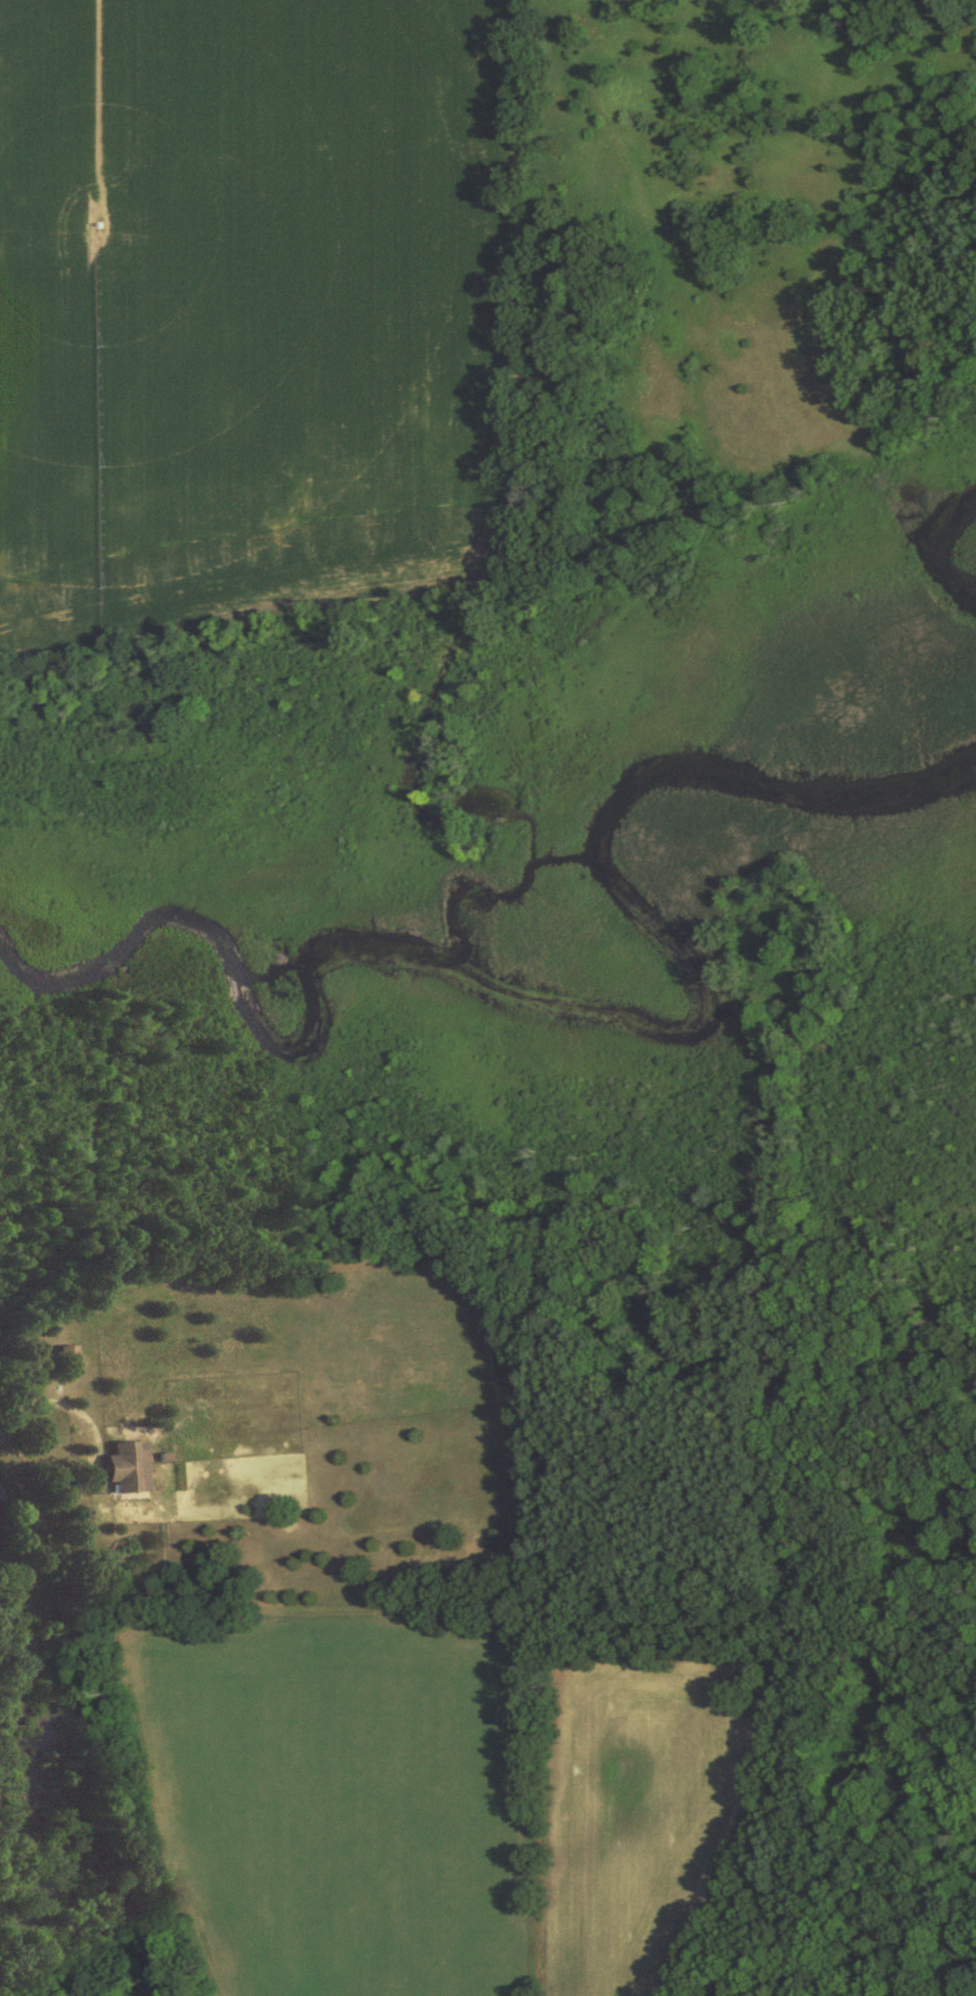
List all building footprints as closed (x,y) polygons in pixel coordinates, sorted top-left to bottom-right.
[(107,1493),(141,1492),(140,1441),(105,1442),(105,1456),(95,1456),(95,1483),(107,1482),(107,1493)]
